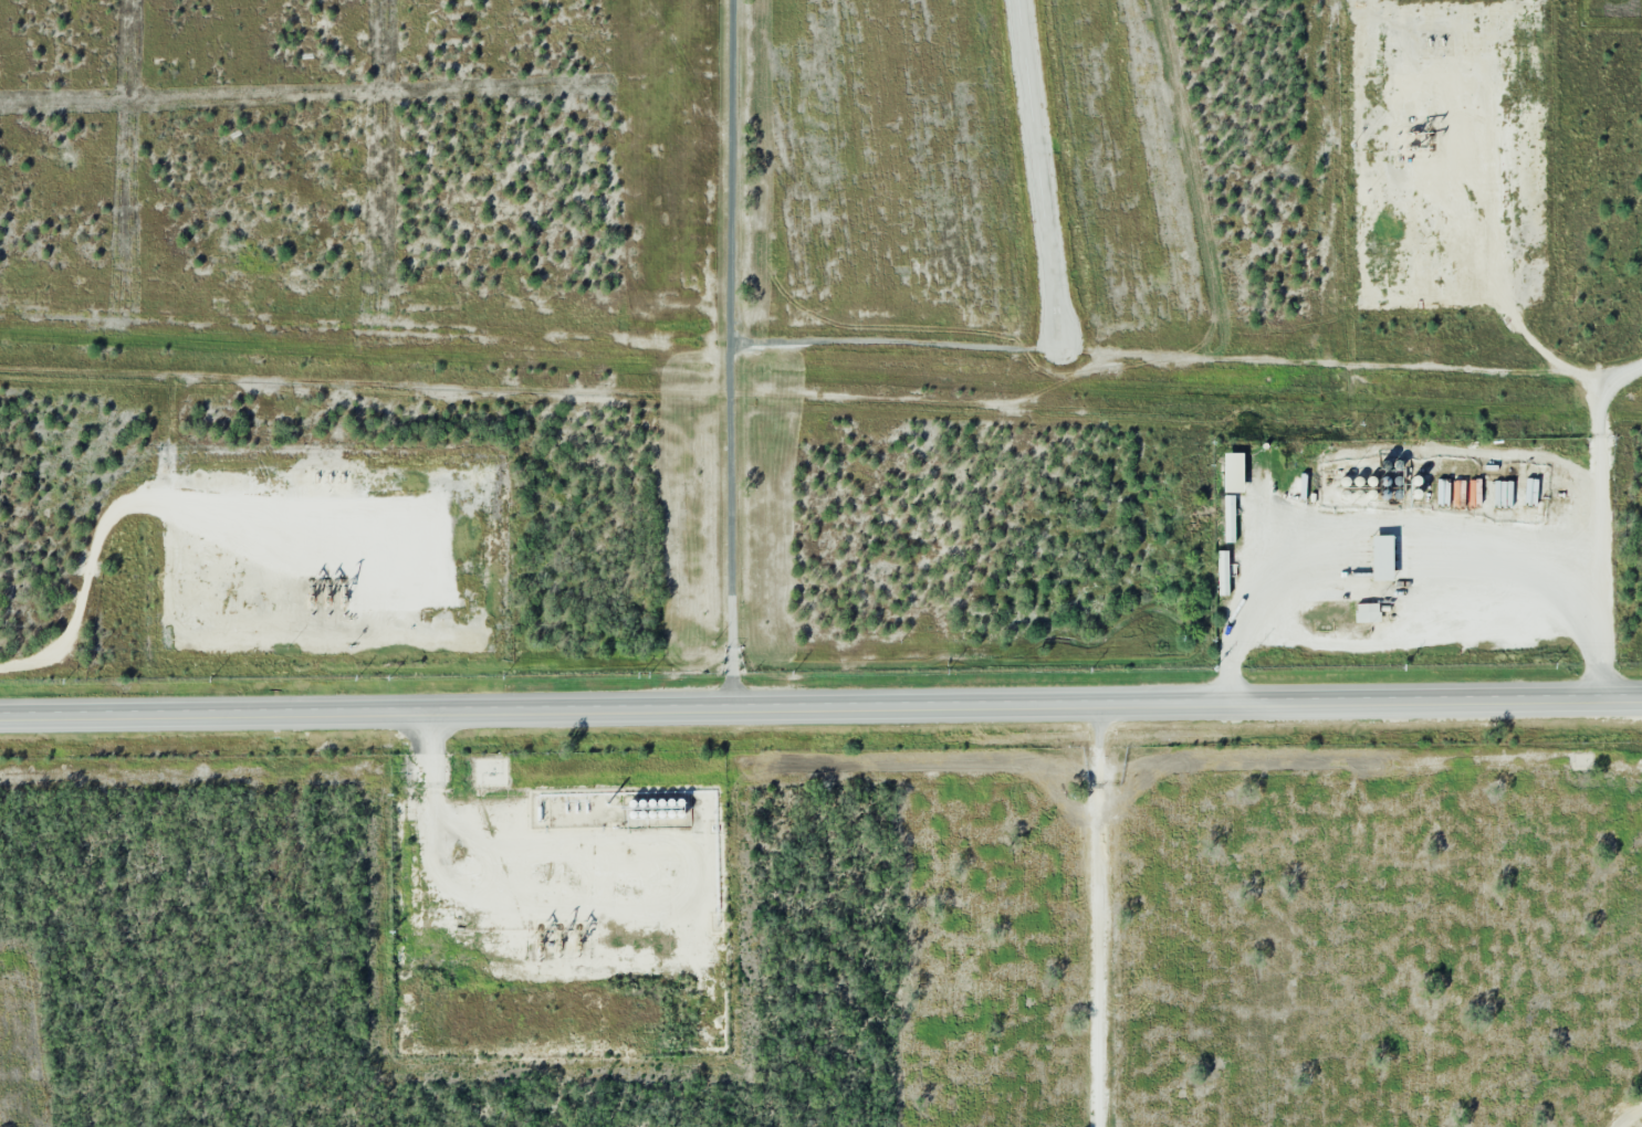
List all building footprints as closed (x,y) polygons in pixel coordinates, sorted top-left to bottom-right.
[(1224,492),(1224,452),(1245,452),(1245,491),(1224,492)] [(1235,541),(1224,541),(1223,494),(1234,494),(1235,541)] [(1374,579),(1374,536),(1378,536),(1394,535),(1395,579),(1374,579)] [(1230,592),(1217,593),(1216,552),(1228,551),(1230,592)] [(1357,603),(1378,602),(1379,619),(1357,620),(1357,603)]
